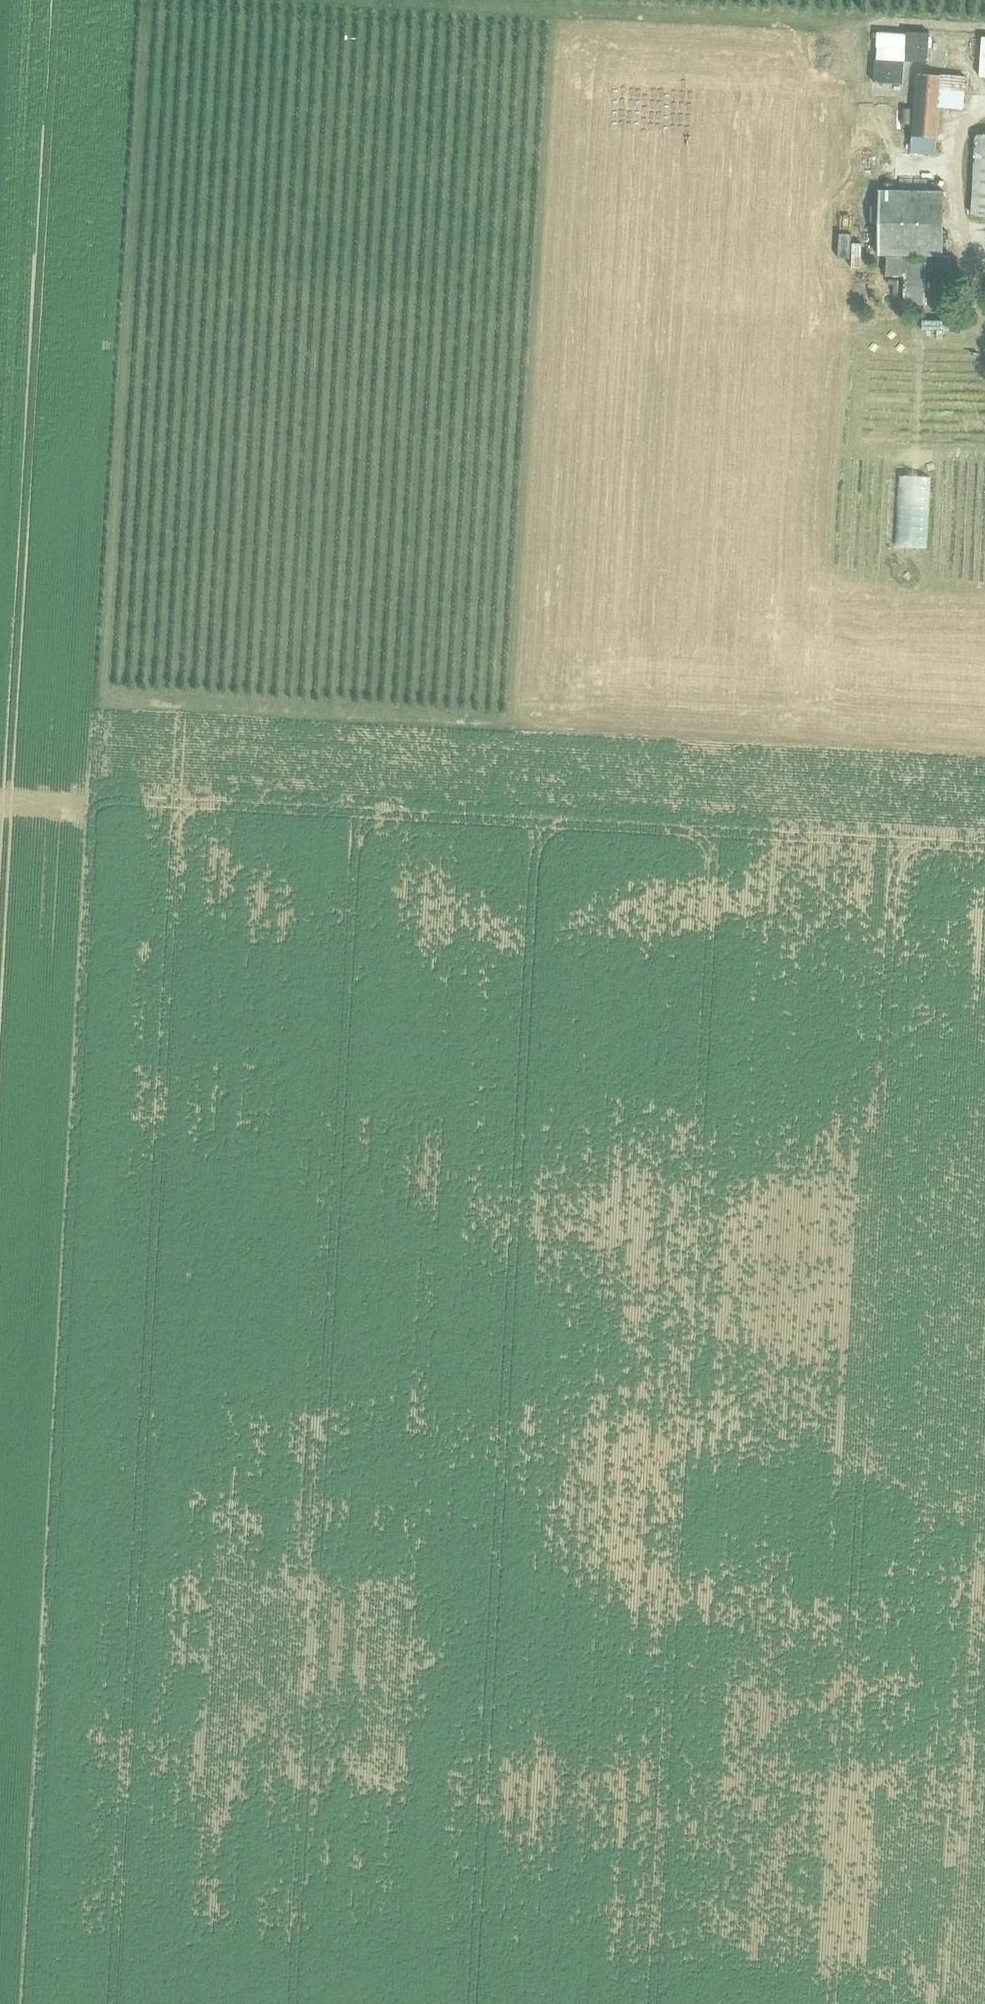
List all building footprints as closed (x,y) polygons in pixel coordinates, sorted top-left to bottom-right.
[(890,20),(891,59),(904,59),(904,20),(890,20)] [(916,47),(910,60),(921,65),(927,52),(916,47)] [(910,136),(936,138),(941,74),(915,72),(910,136)] [(984,214),(984,133),(975,132),(970,213),(984,214)] [(949,271),(949,255),(942,255),(943,191),(879,190),(878,255),(925,255),(925,258),(886,257),(886,275),(904,276),(903,303),(925,304),(925,270),(949,271)] [(858,245),(867,245),(869,222),(859,221),(858,245)]
